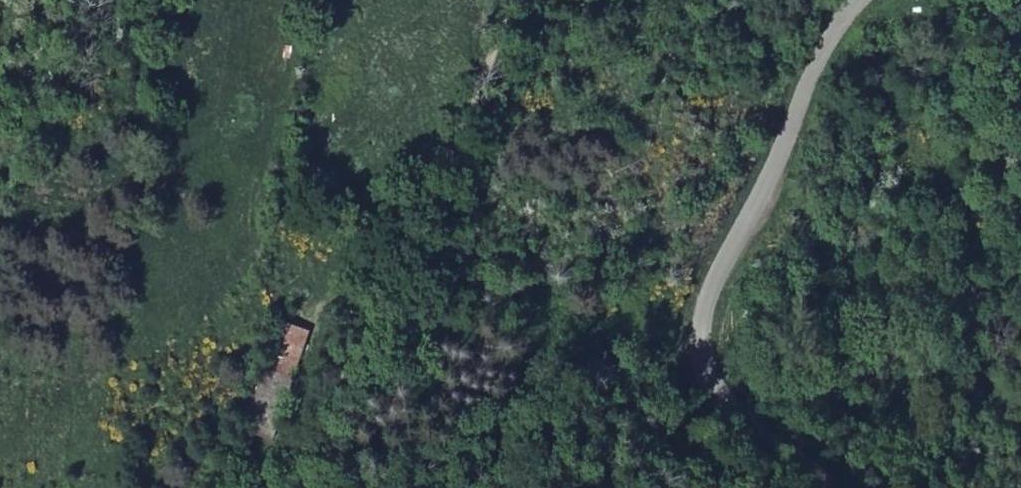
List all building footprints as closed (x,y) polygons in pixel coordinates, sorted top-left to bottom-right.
[(267,376),(297,382),(306,331),(276,326),(267,376)] [(267,376),(256,439),(287,443),(297,382),(267,376)]
